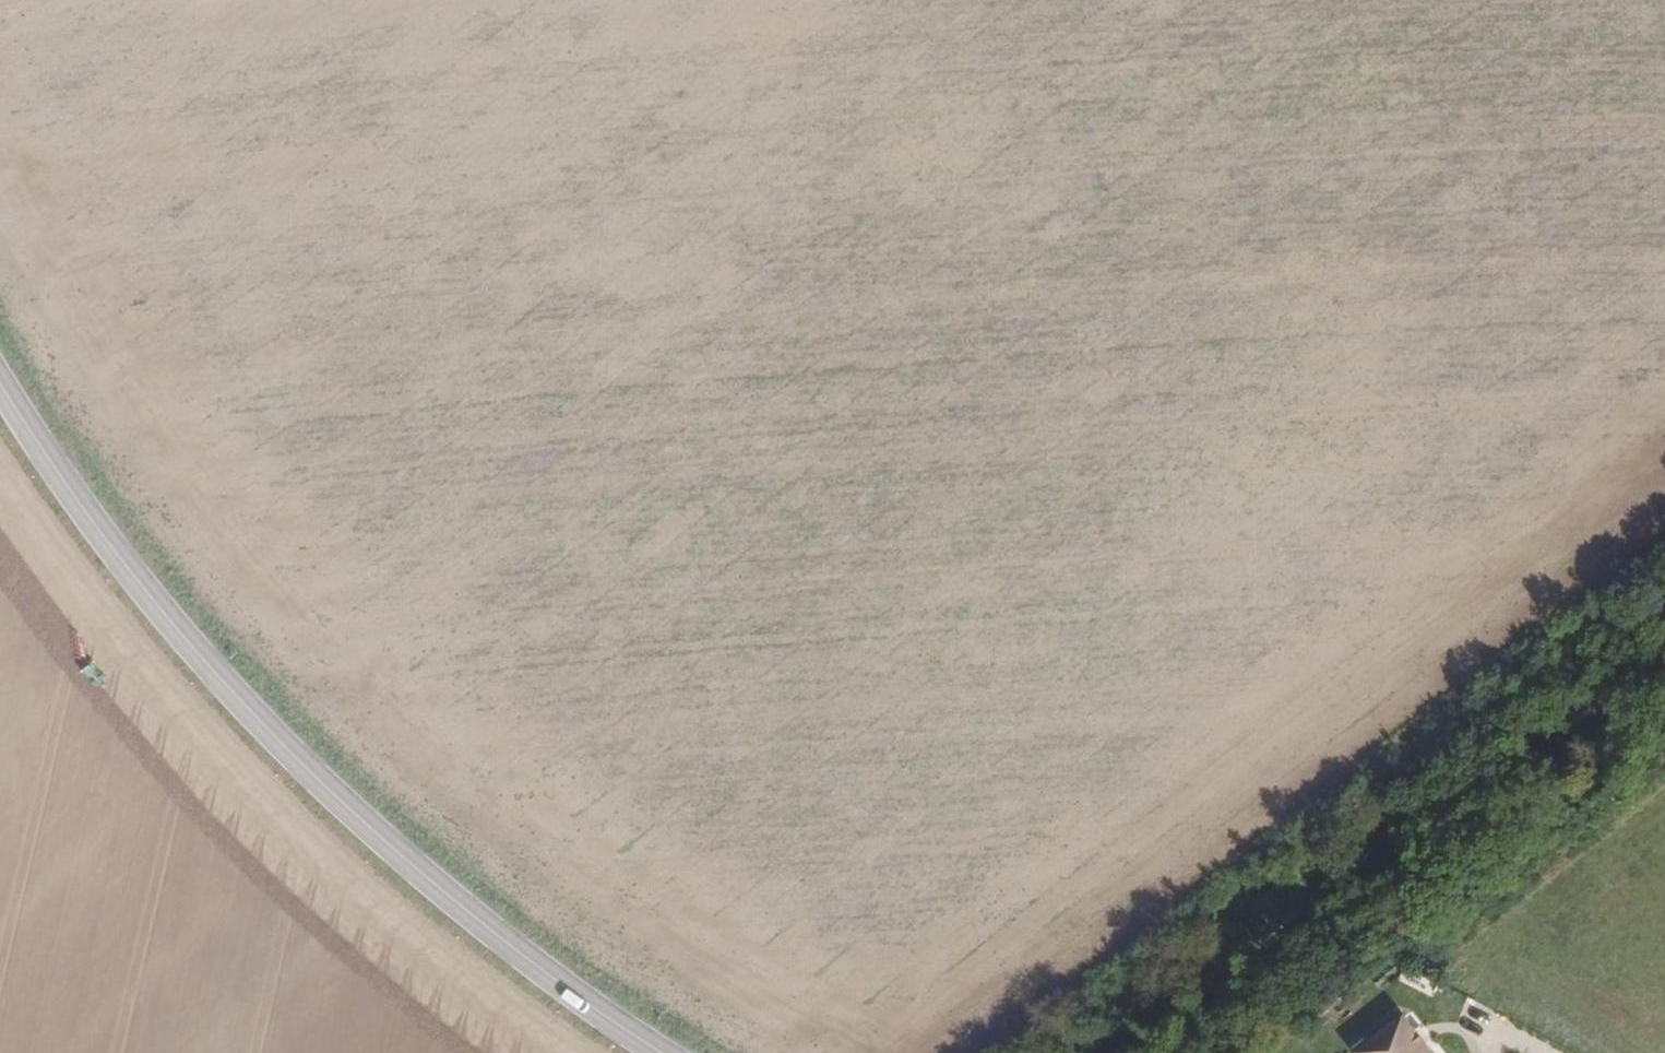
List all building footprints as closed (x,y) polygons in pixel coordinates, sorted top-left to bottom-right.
[(1405,1017),(1360,1052),(1434,1052),(1405,1017)]
